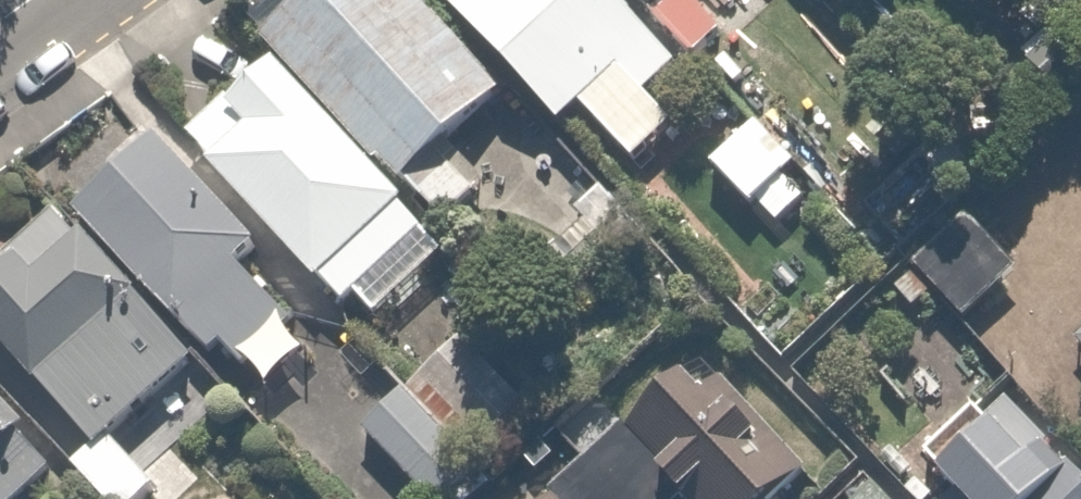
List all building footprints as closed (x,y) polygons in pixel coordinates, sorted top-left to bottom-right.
[(503,92),(420,0),(307,0),(261,42),(271,52),(424,217),(430,223),(480,176),(447,141),(503,92)] [(675,123),(647,93),(680,62),(633,11),(623,0),(451,0),(448,3),(562,126),(583,107),(633,161),(675,123)] [(633,11),(644,0),(623,0),(633,11)] [(334,300),(348,288),(371,312),(442,246),(419,221),(424,217),(271,52),(181,136),(334,300)] [(815,179),(751,117),(706,164),(770,226),(815,179)] [(262,381),(305,340),(279,314),(285,308),(239,260),(259,240),(153,131),(70,211),(223,368),(236,355),(262,381)] [(0,262),(0,349),(91,442),(188,348),(54,210),(0,262)] [(1064,334),(1080,353),(1080,318),(1064,334)] [(688,498),(766,498),(798,469),(693,356),(553,488),(563,498),(682,498),(685,496),(688,498)] [(915,447),(954,489),(943,498),(1080,498),(1080,471),(993,375),(915,447)] [(340,447),(395,498),(412,498),(459,449),(396,389),(340,447)] [(46,457),(0,407),(0,498),(46,457)]
